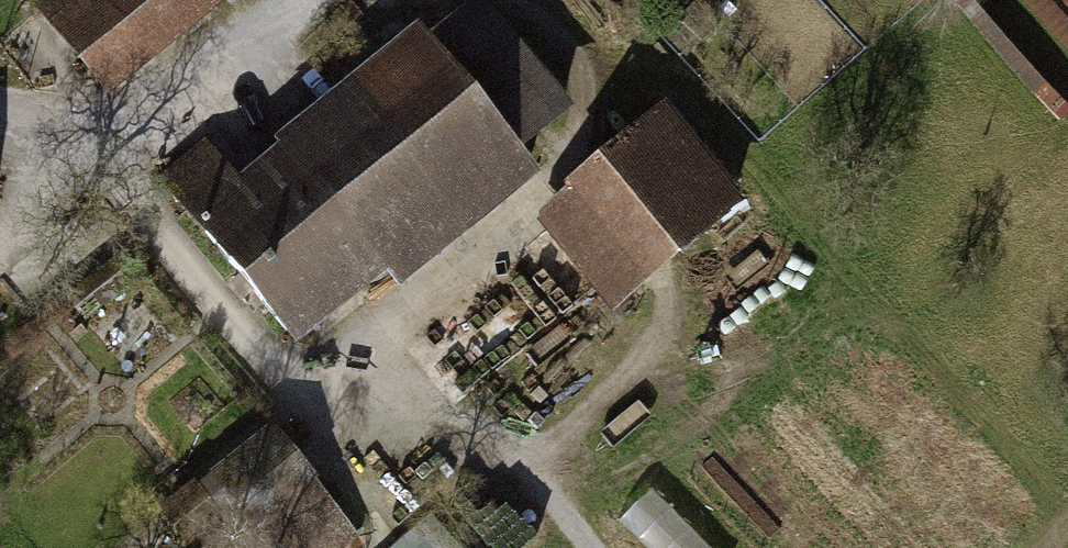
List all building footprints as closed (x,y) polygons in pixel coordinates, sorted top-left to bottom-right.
[(27,1),(106,100),(228,2),(226,0),(27,0),(27,1)] [(152,182),(288,353),(385,276),(395,290),(538,177),(520,154),(573,112),(484,0),(475,0),(425,39),(417,28),(229,176),(202,142),(152,182)] [(972,0),(946,0),(1056,125),(1067,114),(1067,108),(972,0)] [(1067,54),(1067,0),(1022,0),(1067,54)] [(565,193),(536,217),(617,315),(688,256),(702,273),(764,222),(665,104),(562,189),(565,193)] [(277,423),(155,519),(179,547),(214,547),(240,527),(257,547),(347,547),(365,534),(277,423)] [(656,547),(710,547),(664,496),(633,523),(656,547)] [(393,547),(459,547),(431,515),(393,547)]
